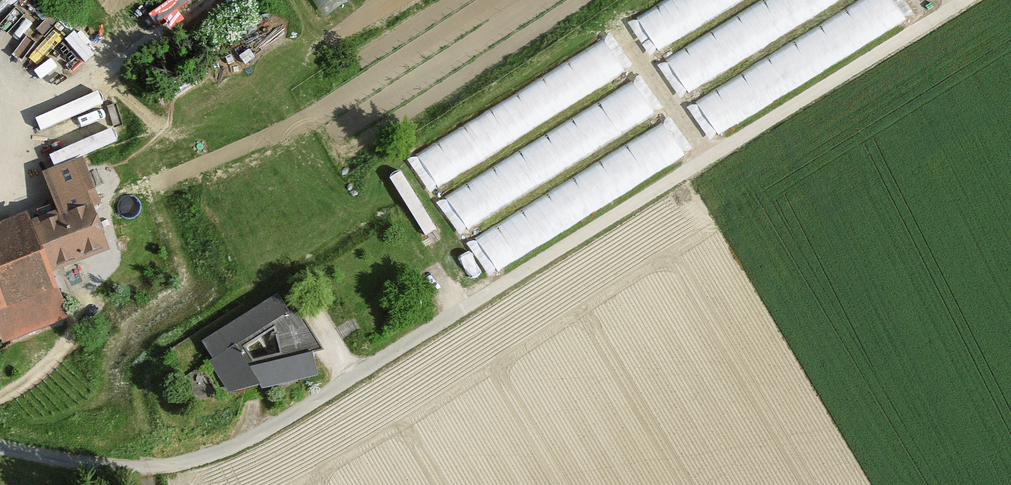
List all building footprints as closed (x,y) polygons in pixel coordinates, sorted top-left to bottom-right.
[(322,12),(341,0),(315,0),(322,12)] [(730,0),(651,0),(628,13),(647,46),(730,0)] [(657,52),(676,86),(837,0),(755,0),(657,52)] [(689,97),(709,131),(917,13),(909,0),(860,0),(689,97)] [(615,30),(410,151),(430,184),(635,63),(615,30)] [(456,223),(665,110),(647,75),(437,188),(456,223)] [(489,269),(692,147),(672,113),(469,235),(489,269)] [(0,226),(0,316),(9,338),(67,315),(49,269),(105,247),(88,203),(95,200),(78,157),(42,171),(56,205),(0,226)] [(305,359),(319,356),(289,311),(282,316),(271,300),(190,350),(219,398),(251,389),(258,395),(311,380),(305,359)]
